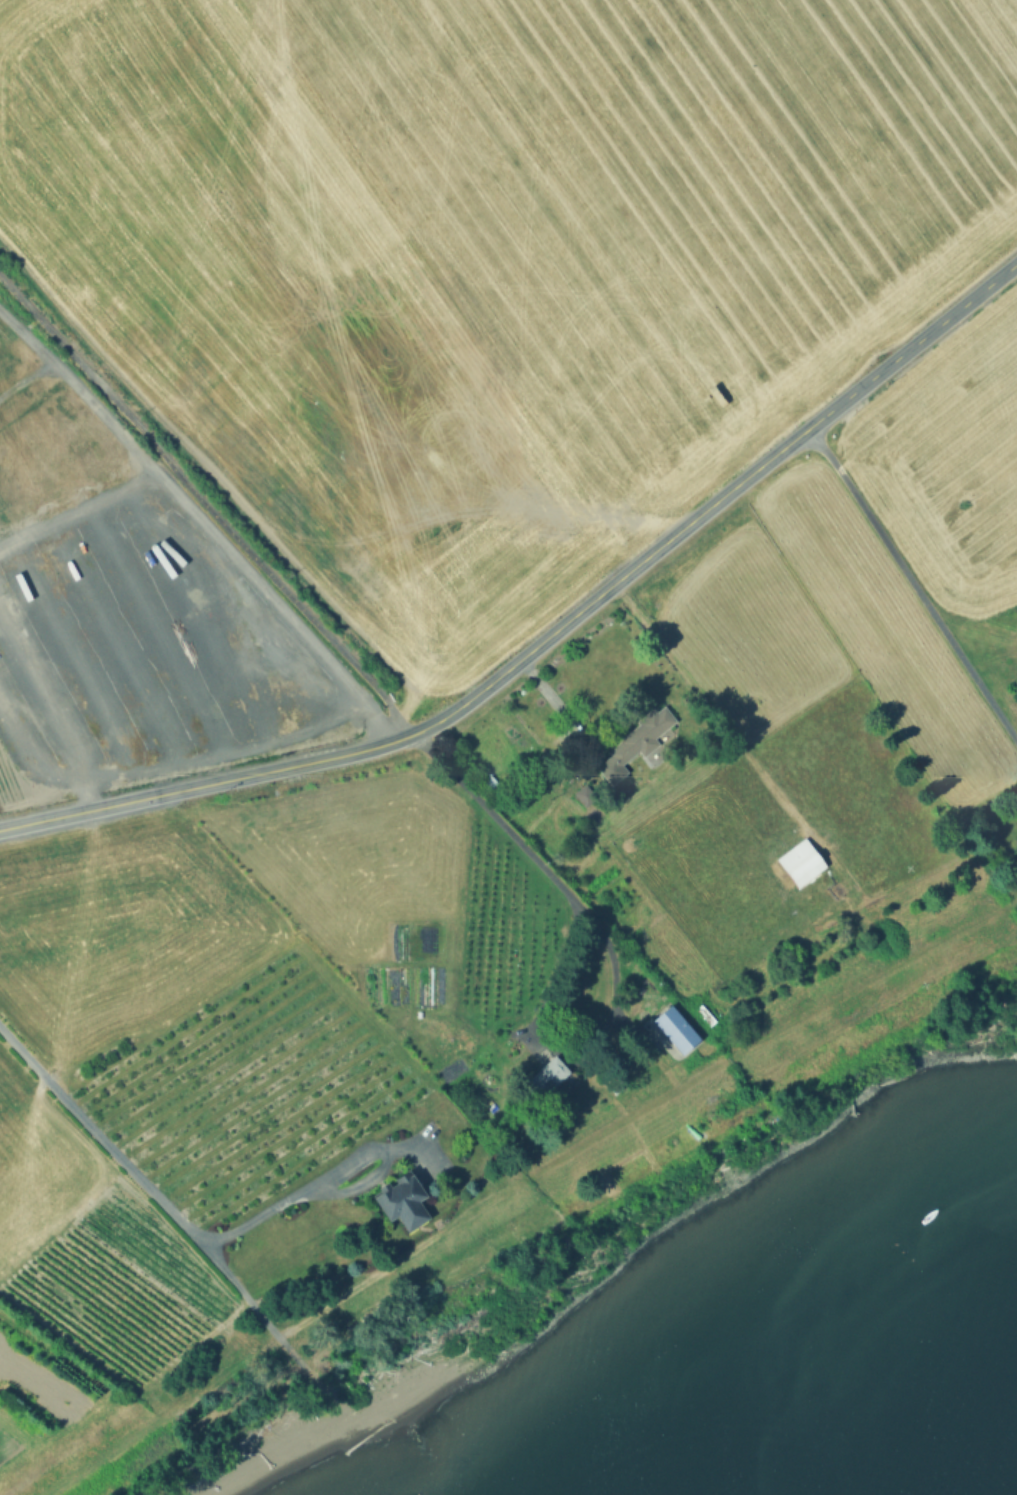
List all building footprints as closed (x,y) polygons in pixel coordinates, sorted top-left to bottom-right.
[(664,703),(678,720),(660,735),(664,741),(645,757),(638,749),(619,765),(607,749),(640,723),(637,719),(654,706),(657,709),(664,703)] [(588,783),(600,797),(588,807),(576,793),(588,783)] [(827,865),(798,887),(776,858),(806,836),(827,865)] [(708,1041),(687,1060),(648,1015),(669,997),(708,1041)] [(719,1017),(709,1026),(693,1009),(704,1000),(719,1017)] [(575,1073),(548,1099),(532,1082),(560,1057),(575,1073)] [(369,1192),(406,1166),(426,1196),(416,1202),(425,1216),(405,1230),(393,1214),(387,1218),(369,1192)]
